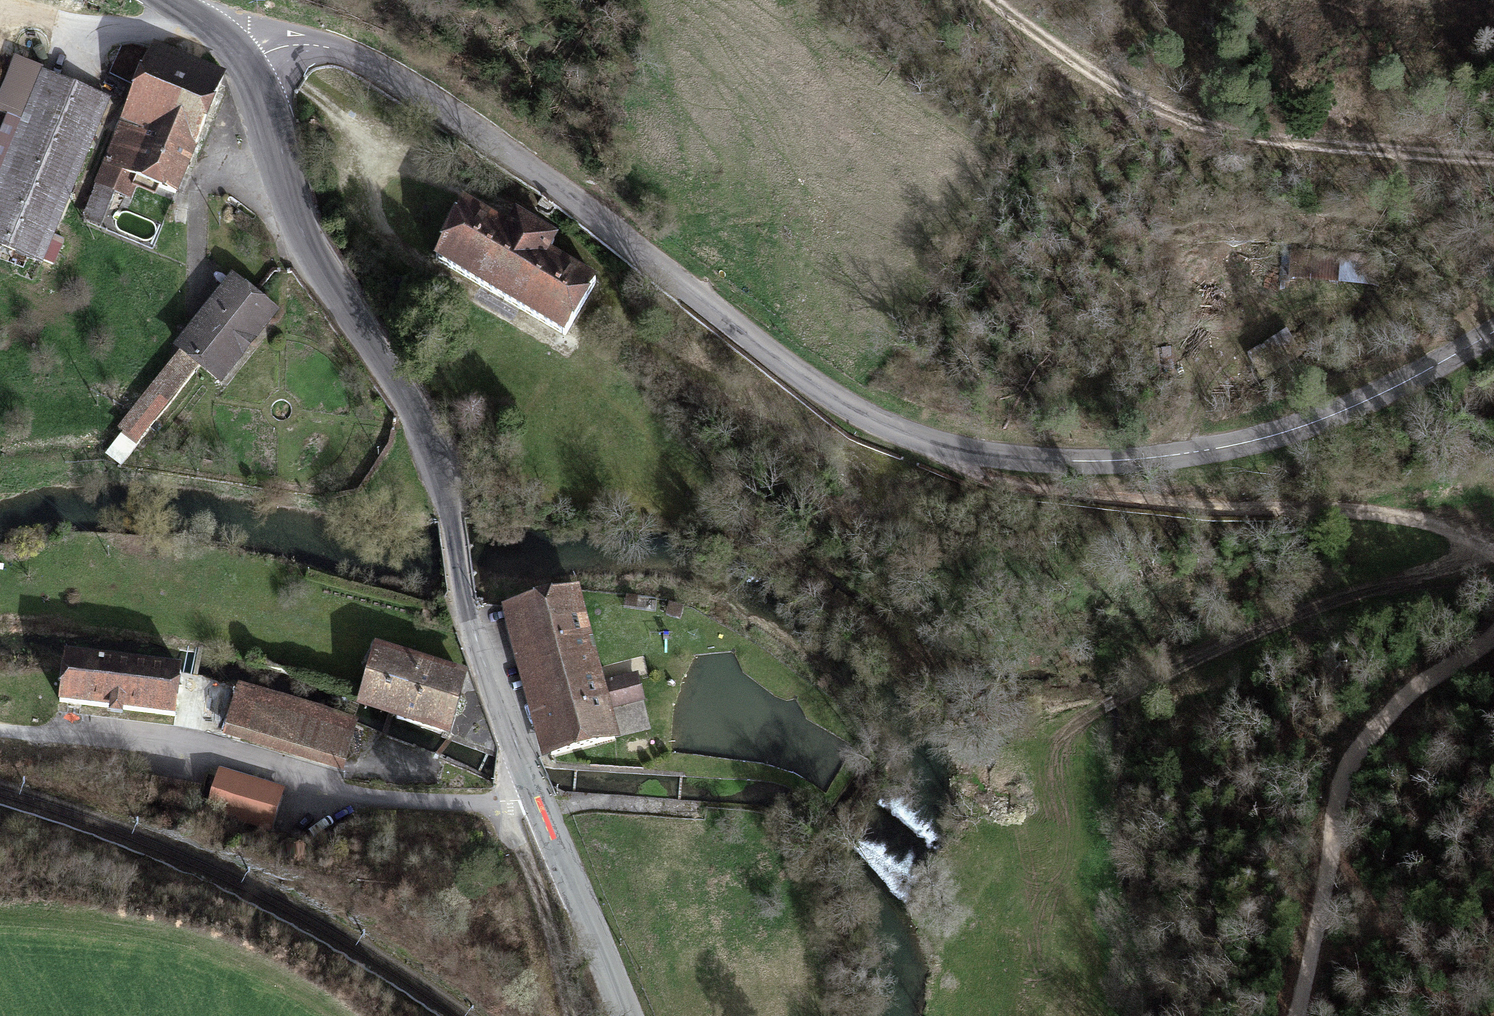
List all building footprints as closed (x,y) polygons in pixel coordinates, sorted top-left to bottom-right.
[(154,55),(81,218),(98,226),(122,172),(175,196),(224,86),(154,55)] [(0,176),(0,231),(44,249),(108,96),(44,70),(0,176)] [(469,204),(437,259),(565,333),(595,281),(541,250),(550,236),(511,213),(505,225),(469,204)] [(1290,248),(1288,274),(1377,279),(1378,254),(1290,248)] [(230,286),(179,346),(219,380),(270,319),(230,286)] [(575,590),(510,609),(550,749),(616,730),(612,716),(644,707),(635,678),(603,687),(575,590)] [(468,676),(381,648),(365,698),(452,726),(468,676)] [(65,664),(60,701),(172,717),(177,679),(65,664)] [(241,690),(229,730),(346,766),(359,726),(241,690)] [(220,774),(209,812),(271,829),(282,791),(220,774)]
